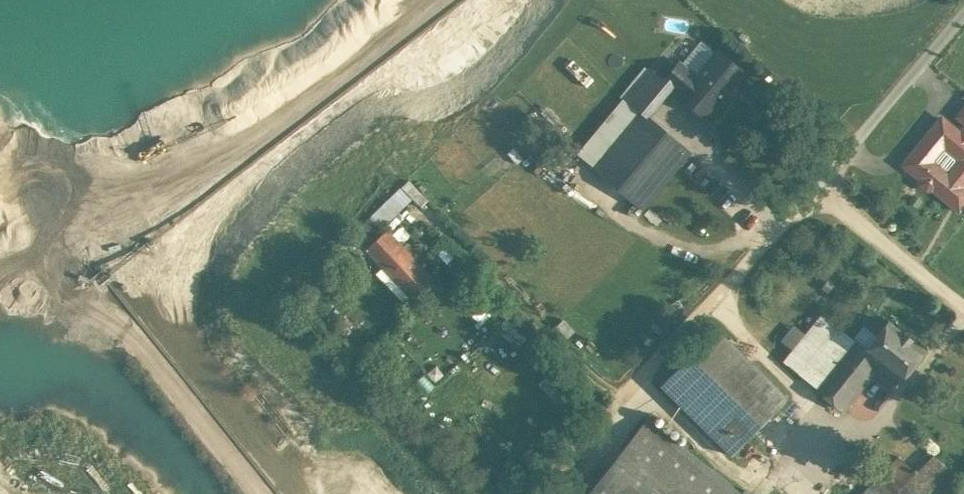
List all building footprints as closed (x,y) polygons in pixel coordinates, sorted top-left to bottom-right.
[(717,50),(697,74),(680,60),(663,80),(671,88),(706,117),(743,72),(717,50)] [(649,68),(624,98),(641,112),(647,117),(671,88),(663,80),(649,68)] [(647,117),(641,112),(597,165),(643,203),(687,150),(647,117)] [(941,117),(926,135),(929,138),(921,148),(918,145),(903,163),(919,177),(920,183),(925,188),(932,187),(949,201),(963,183),(963,127),(960,132),(941,117)] [(370,214),(382,226),(412,198),(419,205),(427,198),(408,178),(370,214)] [(412,256),(386,228),(365,248),(410,294),(430,275),(420,264),(425,258),(418,250),(412,256)] [(822,313),(784,361),(815,385),(853,339),(822,313)] [(870,344),(865,350),(881,363),(873,372),(891,386),(898,377),(900,378),(923,350),(910,339),(911,339),(901,331),(901,332),(888,322),(870,344)] [(716,327),(660,384),(731,454),(787,397),(716,327)] [(853,339),(815,385),(844,408),(873,372),(881,363),(865,350),(870,344),(857,334),(853,339)] [(647,419),(588,493),(743,493),(647,419)] [(933,453),(915,472),(931,487),(950,469),(933,453)] [(860,493),(926,493),(932,488),(931,487),(915,472),(898,455),(860,493)]
